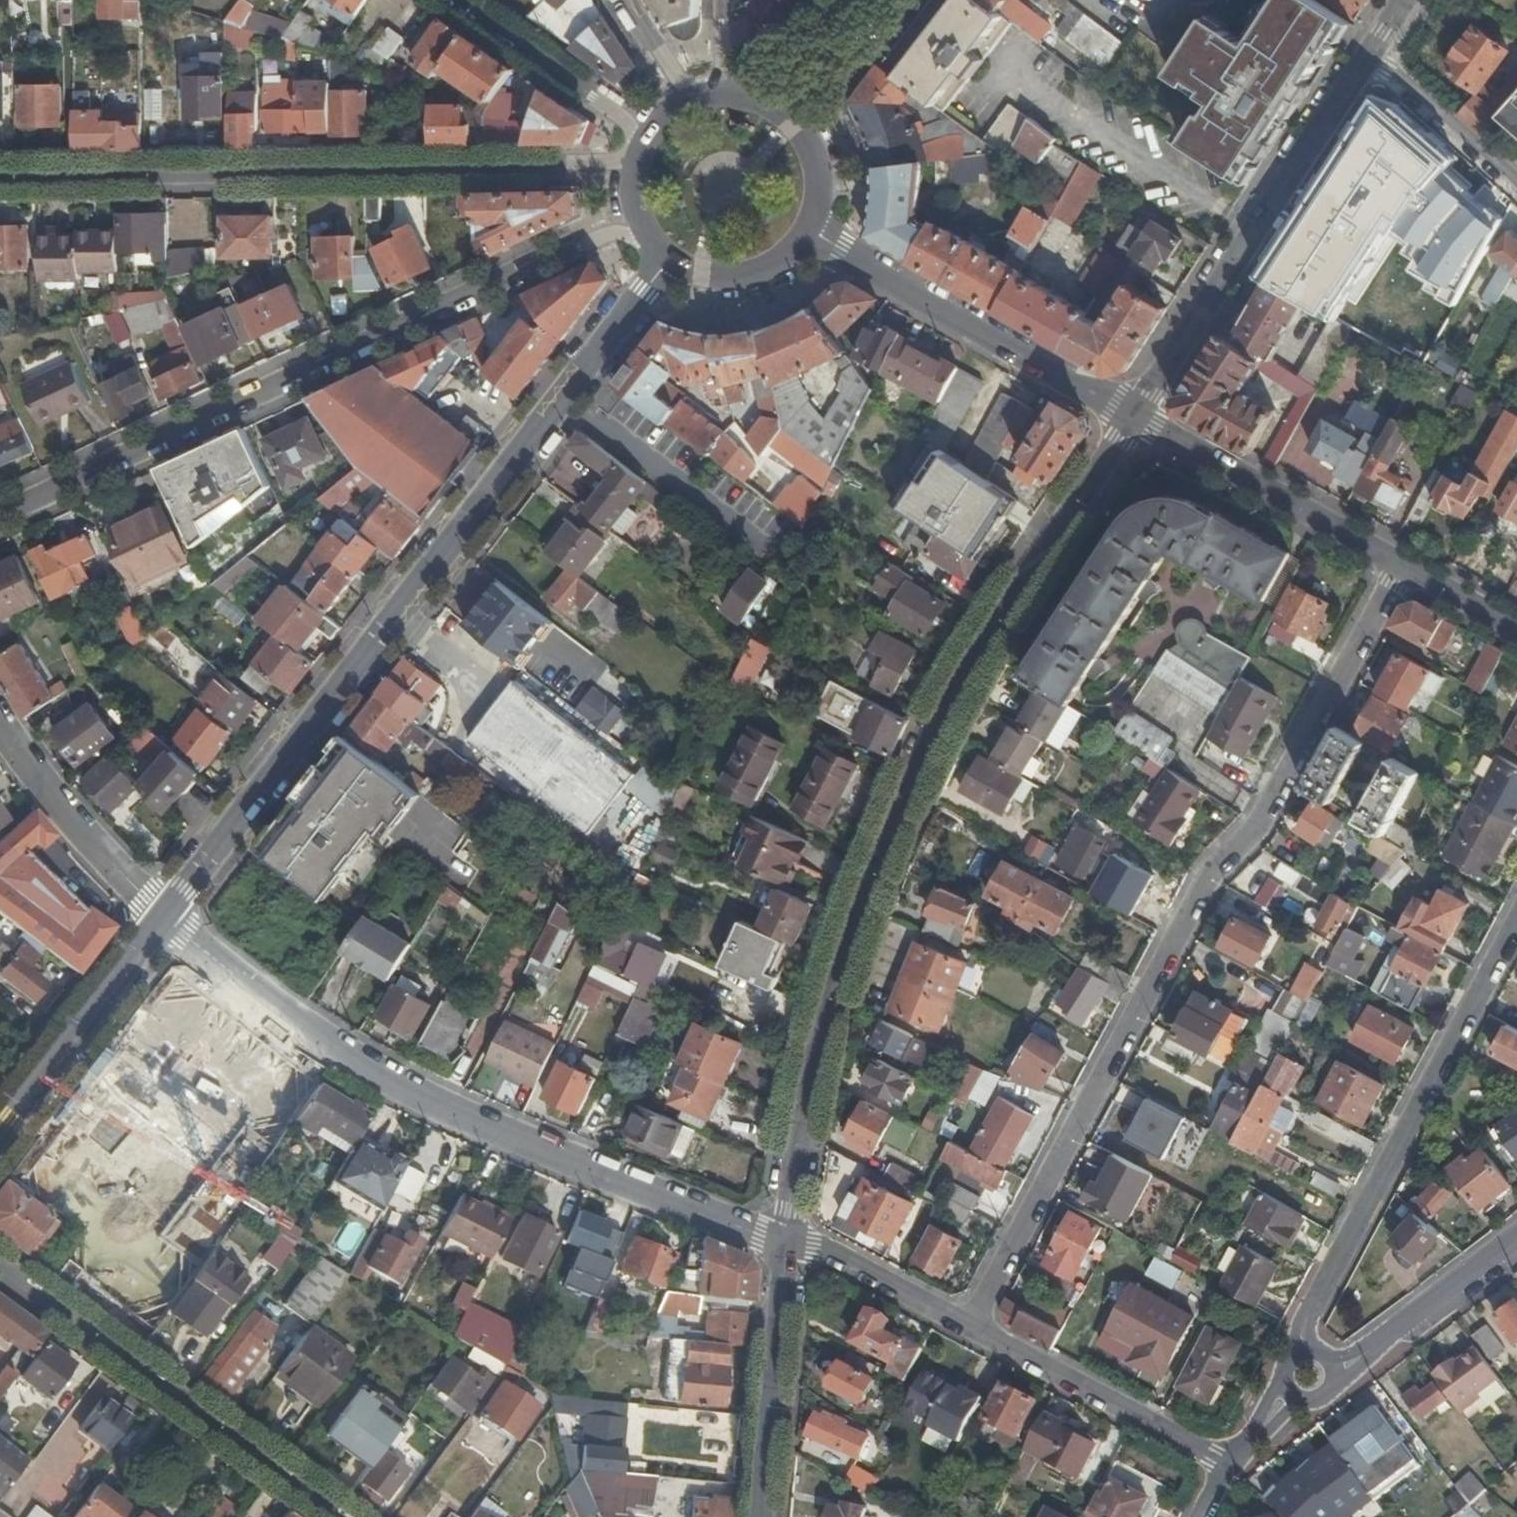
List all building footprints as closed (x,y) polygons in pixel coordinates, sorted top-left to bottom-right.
[(100,20),(137,20),(138,2),(127,1),(127,0),(100,0),(100,20)] [(355,18),(367,0),(330,0),(355,18)] [(617,79),(620,82),(637,65),(635,62),(606,19),(593,30),(576,12),(588,0),(570,0),(558,12),(548,0),(541,6),(529,17),(572,46),(617,79)] [(558,12),(570,0),(548,0),(558,12)] [(702,0),(654,0),(677,37),(679,40),(682,42),(685,43),(687,44),(689,44),(691,44),(694,43),(697,40),(700,38),(701,35),(702,30),(702,0)] [(807,0),(755,0),(753,2),(753,37),(775,41),(807,0)] [(975,74),(1015,23),(986,0),(933,0),(913,26),(975,74)] [(1107,69),(1125,44),(1068,0),(1053,0),(1052,2),(1058,7),(1046,22),(1017,0),(986,0),(1015,23),(1040,41),(1051,26),(1107,69)] [(1356,20),(1369,0),(1326,0),(1356,20)] [(72,26),(71,8),(60,9),(60,26),(72,26)] [(254,26),(283,32),(286,18),(257,12),(254,26)] [(295,19),(280,40),(295,45),(304,32),(307,27),(295,19)] [(463,36),(440,20),(411,61),(434,78),(440,69),(463,36)] [(240,28),(223,23),(224,49),(254,49),(254,38),(256,32),(247,30),(240,28)] [(947,111),(975,74),(913,26),(884,64),(917,89),(947,111)] [(1478,28),(1449,68),(1481,92),(1510,52),(1478,28)] [(388,60),(401,41),(388,31),(374,52),(387,61),(388,60)] [(304,32),(295,45),(296,45),(329,55),(337,42),(304,32)] [(512,71),(463,36),(440,69),(483,99),(472,113),(481,118),(489,103),(496,93),(499,89),(512,71)] [(374,52),(364,67),(380,71),(387,61),(374,52)] [(1230,94),(1248,106),(1262,83),(1268,86),(1271,88),(1282,71),(1254,53),(1242,71),(1245,72),(1230,94)] [(344,60),(329,55),(329,94),(345,94),(344,60)] [(387,61),(380,71),(400,77),(405,79),(407,68),(396,64),(388,60),(387,61)] [(953,158),(967,157),(965,134),(950,136),(925,145),(922,135),(936,129),(930,115),(917,121),(920,130),(915,131),(905,104),(917,89),(884,64),(855,102),(866,126),(869,134),(872,142),(875,154),(877,163),(877,167),(926,161),(939,160),(953,158)] [(203,65),(187,65),(188,119),(222,118),(221,78),(203,79),(203,65)] [(1461,115),(1483,135),(1505,110),(1516,97),(1516,80),(1515,78),(1490,106),(1479,96),(1461,115)] [(144,93),(144,79),(130,79),(131,93),(144,93)] [(263,133),(310,133),(309,111),(298,112),(297,82),(282,83),(283,98),(263,98),(263,133)] [(1262,83),(1248,106),(1253,109),(1268,86),(1262,83)] [(309,111),(310,133),(328,133),(328,85),(308,84),(308,87),(301,87),(302,94),(308,94),(309,111)] [(21,125),(62,125),(61,87),(21,88),(21,125)] [(588,124),(541,91),(531,125),(505,121),(508,115),(519,95),(504,94),(496,93),(489,103),(481,118),(483,142),(483,145),(579,144),(588,124)] [(162,121),(161,94),(145,93),(146,121),(162,121)] [(256,115),(255,93),(229,94),(230,148),(253,148),(252,132),(256,132),(256,115)] [(73,95),(74,113),(85,113),(84,94),(80,94),(73,95)] [(345,94),(329,94),(330,136),(365,135),(364,115),(364,109),(364,94),(345,94)] [(1505,110),(1516,121),(1516,97),(1505,110)] [(1163,98),(1149,119),(1161,127),(1195,150),(1211,125),(1178,103),(1176,106),(1163,98)] [(428,107),(429,145),(468,145),(467,143),(483,142),(481,118),(472,113),(461,107),(428,107)] [(74,113),(75,150),(140,148),(140,115),(117,115),(117,111),(102,110),(102,113),(85,113),(74,113)] [(1268,129),(1240,111),(1226,132),(1246,145),(1251,138),(1260,143),(1268,129)] [(1054,143),(1057,139),(1032,119),(1024,132),(1010,158),(1002,152),(967,157),(953,158),(953,183),(983,182),(983,173),(999,172),(1015,174),(1028,150),(1027,149),(1031,143),(1045,154),(1041,159),(1040,160),(1056,171),(1067,152),(1054,143)] [(1027,149),(1028,150),(1041,159),(1045,154),(1031,143),(1027,149)] [(1360,169),(1355,178),(1383,194),(1390,197),(1398,202),(1402,195),(1387,187),(1404,157),(1384,146),(1382,150),(1373,145),(1368,156),(1363,153),(1361,154),(1355,164),(1356,166),(1360,169)] [(1084,162),(1067,152),(1056,171),(1033,211),(1051,221),(1054,216),(1084,162)] [(953,183),(953,158),(939,160),(939,184),(953,183)] [(926,161),(877,167),(878,171),(878,179),(878,182),(878,187),(874,223),(873,227),(869,236),(913,261),(933,226),(919,219),(921,207),(926,207),(927,192),(922,191),(926,161)] [(1100,173),(1084,162),(1054,216),(1071,226),(1100,173)] [(1249,185),(1257,173),(1240,162),(1234,162),(1229,171),(1249,185)] [(1383,194),(1355,178),(1339,206),(1367,222),(1383,194)] [(471,242),(480,262),(578,216),(574,194),(458,196),(458,219),(474,220),(475,225),(470,225),(471,242)] [(1390,197),(1367,238),(1379,244),(1402,204),(1398,202),(1390,197)] [(1479,264),(1504,221),(1470,202),(1459,223),(1471,229),(1458,252),(1479,264)] [(933,226),(913,261),(1000,310),(1021,273),(1051,221),(1033,211),(1028,209),(1008,243),(1014,246),(1011,251),(1018,255),(1012,266),(985,251),(990,243),(970,232),(966,240),(935,223),(933,226)] [(156,215),(120,215),(120,253),(137,253),(137,266),(155,266),(155,254),(166,254),(166,226),(155,226),(156,215)] [(1309,241),(1306,238),(1282,274),(1300,287),(1301,286),(1306,289),(1312,279),(1326,287),(1343,259),(1331,253),(1345,228),(1323,216),(1309,241)] [(271,257),(272,218),(224,219),(224,257),(271,257)] [(1131,266),(1152,280),(1158,270),(1157,270),(1168,255),(1172,257),(1183,239),(1156,221),(1148,233),(1133,224),(1120,245),(1137,256),(1131,266)] [(28,269),(28,227),(0,227),(0,269),(28,269)] [(429,269),(418,244),(410,227),(396,234),(399,239),(393,242),(391,236),(385,239),(388,245),(375,251),(391,287),(429,269)] [(1516,270),(1516,233),(1513,230),(1493,253),(1503,262),(1479,301),(1493,308),(1510,280),(1515,272),(1516,270)] [(58,232),(39,233),(39,283),(80,282),(79,273),(119,271),(117,236),(106,237),(106,232),(77,234),(77,238),(58,239),(58,232)] [(353,292),(383,291),(367,259),(360,259),(360,254),(353,254),(353,237),(317,237),(317,278),(353,278),(353,292)] [(1111,253),(1102,247),(1078,285),(1087,291),(1111,253)] [(1085,317),(1067,349),(1113,374),(1128,372),(1177,296),(1152,280),(1131,266),(1111,253),(1087,291),(1097,298),(1114,272),(1132,284),(1111,317),(1106,314),(1103,319),(1108,322),(1104,328),(1085,317)] [(484,375),(518,399),(608,282),(594,264),(503,307),(506,315),(531,303),(540,318),(530,326),(525,322),(484,375)] [(1021,273),(1000,310),(1067,349),(1085,317),(1089,312),(1021,273)] [(819,304),(814,308),(846,352),(849,356),(852,359),(857,355),(842,334),(879,299),(852,284),(838,286),(834,290),(830,294),(824,299),(819,304)] [(289,286),(266,297),(281,328),(302,318),(297,305),(298,305),(289,286)] [(335,313),(348,312),(348,293),(334,293),(335,313)] [(120,296),(121,311),(127,310),(167,300),(167,294),(120,296)] [(281,328),(266,297),(243,307),(251,324),(249,325),(256,340),(281,328)] [(167,300),(127,310),(132,334),(162,328),(177,321),(167,300)] [(204,365),(256,340),(249,325),(249,324),(238,303),(186,328),(204,365)] [(1423,366),(1425,362),(1449,318),(1426,306),(1423,311),(1428,314),(1405,356),(1423,366)] [(786,428),(836,468),(838,464),(869,402),(875,391),(858,368),(852,359),(849,356),(839,363),(846,373),(840,384),(845,387),(830,418),(811,403),(798,375),(846,352),(814,308),(808,311),(803,315),(797,318),(790,322),(785,324),(778,327),(771,329),(763,332),(786,427),(786,428)] [(1304,361),(1309,353),(1312,347),(1323,331),(1298,316),(1279,345),(1304,361)] [(1264,360),(1268,355),(1275,344),(1234,317),(1223,334),(1264,360)] [(483,338),(475,320),(459,328),(470,353),(477,368),(480,365),(483,338)] [(177,321),(162,328),(175,354),(189,347),(177,321)] [(667,323),(620,385),(710,454),(716,446),(718,448),(712,455),(746,480),(758,465),(747,451),(736,465),(726,458),(737,443),(725,432),(685,401),(678,408),(660,394),(677,372),(693,383),(700,374),(706,373),(712,397),(730,394),(715,336),(705,334),(697,333),(692,332),(683,328),(674,325),(667,323)] [(869,329),(857,355),(852,359),(858,368),(863,359),(886,370),(904,335),(888,326),(882,335),(870,329),(869,329)] [(425,519),(479,449),(468,440),(456,430),(459,426),(428,401),(461,357),(470,353),(459,328),(439,338),(440,342),(384,368),(382,364),(308,399),(357,467),(375,481),(393,494),(425,519)] [(722,336),(715,336),(730,394),(732,404),(747,401),(744,388),(738,383),(760,377),(760,386),(767,417),(751,438),(765,455),(774,444),(786,428),(786,427),(763,332),(757,333),(752,334),(745,335),(736,336),(727,336),(722,336)] [(1184,414),(1253,453),(1277,410),(1248,393),(1241,394),(1240,389),(1246,387),(1259,368),(1264,360),(1223,334),(1181,398),(1184,414)] [(961,367),(904,335),(886,370),(942,401),(961,368),(961,367)] [(1317,369),(1326,375),(1343,344),(1333,338),(1317,369)] [(192,353),(189,347),(175,354),(171,357),(171,358),(149,369),(164,400),(200,383),(187,355),(192,353)] [(1312,347),(1309,353),(1313,356),(1317,350),(1312,347)] [(1438,366),(1455,376),(1465,361),(1447,351),(1438,366)] [(1276,379),(1284,366),(1268,355),(1264,360),(1259,368),(1276,379)] [(22,384),(42,425),(92,401),(72,360),(22,384)] [(1265,459),(1276,466),(1319,388),(1284,366),(1276,379),(1275,380),(1301,397),(1265,459)] [(942,401),(922,436),(945,451),(984,381),(961,368),(942,401)] [(135,410),(132,403),(148,395),(137,371),(101,388),(115,420),(135,410)] [(0,378),(0,407),(12,402),(1,378),(0,378)] [(1465,416),(1478,392),(1461,382),(1448,406),(1465,416)] [(1484,385),(1480,392),(1495,401),(1500,393),(1484,385)] [(978,472),(1023,403),(1007,394),(966,464),(978,472)] [(1043,471),(1058,480),(1090,431),(1087,415),(1063,401),(1029,453),(1022,448),(1019,454),(1025,459),(1017,472),(1024,477),(1035,485),(1043,471)] [(975,553),(1013,495),(990,480),(978,472),(966,464),(945,451),(922,436),(869,402),(838,464),(846,469),(923,519),(975,553)] [(978,472),(990,480),(1000,461),(1022,420),(1028,423),(1035,411),(1023,403),(978,472)] [(456,430),(468,440),(485,419),(472,409),(459,426),(456,430)] [(1436,469),(1410,518),(1423,525),(1434,507),(1448,514),(1451,508),(1454,510),(1455,509),(1462,512),(1467,516),(1482,489),(1486,491),(1491,482),(1498,486),(1516,451),(1516,414),(1509,409),(1473,473),(1466,486),(1448,476),(1436,469)] [(1412,427),(1394,418),(1384,436),(1393,441),(1385,455),(1378,452),(1358,489),(1362,491),(1361,493),(1360,497),(1367,501),(1371,499),(1372,497),(1383,502),(1382,505),(1382,510),(1389,513),(1393,511),(1394,509),(1397,510),(1407,491),(1399,486),(1403,479),(1388,471),(1412,427)] [(1342,464),(1345,460),(1357,439),(1357,438),(1326,421),(1312,447),(1342,464)] [(324,457),(308,422),(265,442),(281,477),(324,457)] [(29,440),(20,445),(16,437),(21,435),(19,430),(14,432),(11,424),(0,429),(0,467),(34,451),(29,440)] [(245,428),(158,465),(189,535),(276,498),(245,428)] [(826,485),(836,468),(786,428),(774,444),(826,485)] [(614,472),(585,509),(615,532),(631,512),(627,510),(642,491),(669,512),(676,503),(648,482),(644,487),(618,467),(622,462),(583,432),(572,447),(598,466),(600,462),(614,472)] [(1359,450),(1372,458),(1376,451),(1383,439),(1369,432),(1363,443),(1359,450)] [(1383,439),(1376,451),(1378,452),(1385,455),(1393,441),(1384,436),(1383,439)] [(1345,460),(1365,472),(1372,458),(1359,450),(1363,443),(1357,439),(1345,460)] [(747,451),(737,443),(726,458),(736,465),(747,451)] [(990,480),(1013,495),(1024,477),(1017,472),(1000,461),(990,480)] [(644,487),(648,482),(622,462),(618,467),(644,487)] [(1466,486),(1473,473),(1455,463),(1448,476),(1466,486)] [(836,468),(824,493),(834,497),(846,469),(838,464),(836,468)] [(375,481),(357,467),(317,500),(335,514),(375,481)] [(807,527),(813,515),(824,493),(803,476),(796,486),(793,485),(778,505),(807,527)] [(1502,508),(1516,517),(1516,482),(1502,508)] [(419,528),(425,519),(393,494),(386,503),(419,528)] [(1042,685),(1070,703),(1089,673),(1097,678),(1099,677),(1101,675),(1103,673),(1105,671),(1107,670),(1100,656),(1140,596),(1148,601),(1151,598),(1153,596),(1154,594),(1155,593),(1157,592),(1151,578),(1168,551),(1178,553),(1210,571),(1206,578),(1207,578),(1208,580),(1210,582),(1212,584),(1213,586),(1214,588),(1229,581),(1263,601),(1289,554),(1205,506),(1204,507),(1203,506),(1200,505),(1197,504),(1192,503),(1188,502),(1185,500),(1181,500),(1178,500),(1173,500),(1168,500),(1164,501),(1160,502),(1156,503),(1152,504),(1149,505),(1145,506),(1142,508),(1139,510),(1136,512),(1133,515),(1131,517),(1126,522),(1124,525),(1121,528),(1120,527),(1026,674),(1042,685)] [(377,516),(386,504),(382,501),(372,513),(377,516)] [(183,555),(159,502),(108,526),(133,579),(183,555)] [(394,560),(419,528),(386,503),(386,504),(377,516),(367,529),(357,521),(352,527),(378,548),(394,560)] [(609,541),(616,533),(615,532),(585,509),(557,545),(578,562),(586,553),(594,560),(609,541)] [(1459,518),(1462,512),(1455,509),(1454,510),(1452,514),(1459,518)] [(971,576),(982,558),(975,553),(923,519),(906,544),(917,551),(931,551),(946,561),(951,564),(971,576)] [(378,548),(352,527),(344,539),(334,531),(319,549),(355,577),(378,548)] [(43,547),(31,553),(53,599),(80,586),(78,581),(88,577),(80,562),(94,556),(85,537),(47,555),(43,547)] [(355,577),(319,549),(306,568),(316,576),(302,593),(328,613),(355,577)] [(914,583),(917,577),(891,562),(875,590),(898,603),(892,613),(927,635),(947,603),(914,583)] [(4,564),(0,566),(0,621),(24,610),(4,564)] [(292,585),(302,593),(316,576),(306,568),(292,585)] [(602,591),(572,568),(549,595),(571,612),(579,602),(587,609),(602,591)] [(769,585),(777,590),(780,584),(776,580),(767,573),(764,577),(752,569),(726,608),(744,622),(769,585)] [(519,665),(553,622),(546,616),(502,582),(468,624),(519,665)] [(1277,618),(1301,631),(1315,639),(1322,626),(1318,623),(1328,604),(1295,585),(1277,618)] [(325,617),(286,586),(258,622),(298,653),(317,628),(325,617)] [(622,635),(636,618),(602,591),(587,609),(622,635)] [(1404,606),(1392,626),(1427,647),(1428,645),(1434,649),(1434,648),(1444,653),(1459,628),(1443,619),(1444,617),(1417,602),(1404,606)] [(118,612),(134,647),(149,636),(132,605),(118,612)] [(258,622),(246,612),(242,618),(246,621),(242,625),(244,642),(253,650),(263,636),(271,643),(253,665),(290,695),(313,665),(298,653),(258,622)] [(317,628),(332,640),(341,629),(325,617),(317,628)] [(1293,644),(1301,631),(1277,618),(1270,631),(1293,644)] [(1180,641),(1170,651),(1234,690),(1241,678),(1251,658),(1206,632),(1205,630),(1205,629),(1204,626),(1203,625),(1202,623),(1199,621),(1197,620),(1193,619),(1190,619),(1187,620),(1185,621),(1182,623),(1181,624),(1179,627),(1178,630),(1178,634),(1179,638),(1180,640),(1180,641)] [(919,650),(885,631),(861,675),(895,693),(919,650)] [(751,693),(773,649),(754,638),(732,683),(751,693)] [(0,655),(0,678),(26,718),(54,700),(67,691),(61,682),(49,691),(19,644),(0,655)] [(1483,692),(1505,652),(1491,644),(1469,684),(1483,692)] [(1167,649),(1152,672),(1220,716),(1234,690),(1170,651),(1167,649)] [(1435,694),(1444,678),(1400,653),(1378,691),(1408,708),(1416,693),(1417,693),(1421,687),(1435,694)] [(409,657),(381,695),(414,720),(415,721),(444,684),(409,657)] [(222,677),(201,704),(235,730),(257,702),(222,677)] [(1134,703),(1165,724),(1182,698),(1151,677),(1134,703)] [(68,678),(61,682),(67,691),(73,687),(68,678)] [(1220,716),(1208,737),(1246,757),(1278,697),(1241,678),(1234,690),(1220,716)] [(592,834),(629,786),(638,774),(518,680),(472,740),(592,834)] [(893,754),(910,720),(834,680),(816,713),(893,754)] [(85,696),(77,685),(73,687),(67,691),(54,700),(61,712),(85,696)] [(1015,721),(993,758),(1009,768),(1021,775),(1043,739),(1046,740),(1046,739),(1070,703),(1042,685),(1032,701),(1018,722),(1015,721)] [(611,725),(624,709),(595,686),(582,702),(611,725)] [(460,772),(468,761),(455,751),(444,743),(415,721),(414,720),(381,695),(353,731),(386,756),(405,731),(460,772)] [(1018,722),(1032,701),(1028,698),(1013,720),(1015,721),(1018,722)] [(1389,750),(1408,716),(1375,698),(1356,732),(1389,750)] [(1063,750),(1087,714),(1070,703),(1046,739),(1063,750)] [(113,738),(91,706),(54,732),(78,764),(113,738)] [(1114,732),(1124,739),(1167,767),(1175,752),(1167,747),(1173,737),(1129,709),(1114,732)] [(207,766),(219,749),(215,746),(226,732),(199,712),(176,742),(207,766)] [(1516,751),(1516,723),(1505,746),(1516,751)] [(143,726),(139,730),(127,741),(157,768),(142,787),(149,794),(146,797),(164,814),(197,774),(143,726)] [(788,744),(758,727),(747,748),(727,786),(757,802),(778,764),(788,744)] [(1336,727),(1302,786),(1333,803),(1366,743),(1336,727)] [(451,733),(444,743),(455,751),(462,742),(451,733)] [(862,767),(831,750),(813,783),(800,807),(832,823),(845,799),(862,767)] [(1026,801),(1036,783),(1021,775),(1009,768),(1008,771),(981,756),(963,790),(1004,813),(1015,795),(1026,801)] [(1516,825),(1516,765),(1498,756),(1474,802),(1516,824),(1516,825)] [(110,757),(84,780),(114,811),(135,791),(143,800),(146,797),(149,794),(142,787),(132,778),(110,757)] [(1384,837),(1407,851),(1414,834),(1393,822),(1420,773),(1394,759),(1360,820),(1385,835),(1384,837)] [(629,786),(668,816),(681,789),(647,763),(638,774),(629,786)] [(1204,791),(1168,768),(1133,820),(1172,848),(1191,819),(1187,817),(1204,791)] [(400,777),(404,780),(410,773),(405,769),(400,777)] [(408,783),(429,800),(440,786),(432,780),(428,785),(414,774),(408,783)] [(292,812),(307,823),(318,807),(362,842),(367,836),(375,826),(358,813),(356,815),(333,797),(335,795),(315,781),(292,812)] [(1474,802),(1472,801),(1443,857),(1487,879),(1516,824),(1474,802)] [(1322,837),(1325,833),(1335,816),(1316,803),(1299,828),(1324,844),(1326,840),(1322,837)] [(76,975),(111,928),(83,914),(81,917),(18,854),(30,843),(36,851),(53,836),(32,811),(0,840),(0,915),(19,930),(24,934),(44,950),(76,975)] [(737,863),(795,884),(812,839),(754,818),(737,863)] [(1087,824),(1084,829),(1090,832),(1092,827),(1087,824)] [(1066,864),(1061,873),(1140,919),(1153,898),(1101,867),(1105,859),(1098,854),(1105,841),(1090,832),(1084,829),(1078,826),(1059,861),(1066,864)] [(1026,852),(1048,865),(1059,845),(1045,838),(1044,840),(1035,835),(1026,852)] [(678,852),(663,845),(657,858),(672,865),(678,852)] [(352,906),(368,884),(374,876),(346,855),(324,885),(352,906)] [(1341,939),(1346,929),(1358,907),(1335,894),(1335,893),(1281,860),(1273,873),(1302,891),(1327,906),(1315,929),(1329,937),(1331,933),(1341,939)] [(1011,905),(1008,912),(1021,918),(1041,879),(1008,861),(990,893),(1011,905)] [(1404,862),(1385,877),(1393,887),(1412,873),(1404,862)] [(651,878),(641,873),(634,888),(619,918),(630,923),(651,878)] [(1250,900),(1275,909),(1285,881),(1260,873),(1250,900)] [(1046,881),(1053,885),(1056,879),(1049,875),(1046,881)] [(1021,918),(1033,928),(1038,919),(1059,929),(1075,897),(1053,885),(1046,881),(1041,879),(1021,918)] [(943,884),(924,930),(958,944),(978,900),(943,884)] [(459,908),(465,893),(446,886),(440,901),(459,908)] [(1445,890),(1454,895),(1457,891),(1447,886),(1445,890)] [(803,898),(781,888),(762,926),(796,942),(812,908),(801,903),(803,898)] [(1417,938),(1444,951),(1469,904),(1454,895),(1445,890),(1443,890),(1417,938)] [(523,972),(547,986),(585,917),(561,903),(523,972)] [(361,925),(366,917),(356,909),(350,917),(361,925)] [(415,944),(368,914),(366,917),(361,925),(343,950),(392,980),(415,944)] [(609,968),(630,923),(619,918),(610,938),(607,943),(597,963),(609,968)] [(1256,962),(1271,935),(1237,918),(1223,944),(1256,962)] [(775,974),(790,941),(744,920),(723,966),(775,989),(780,977),(775,974)] [(1411,1011),(1444,951),(1417,938),(1396,926),(1389,938),(1400,944),(1406,947),(1394,970),(1381,995),(1411,1011)] [(1337,946),(1326,966),(1344,975),(1364,938),(1346,929),(1341,939),(1337,946)] [(44,950),(24,934),(19,930),(5,949),(0,946),(0,977),(32,1003),(46,986),(33,975),(37,970),(31,966),(44,950)] [(942,1028),(968,961),(914,940),(888,1007),(942,1028)] [(643,956),(648,946),(643,943),(638,953),(643,956)] [(1406,947),(1400,944),(1388,967),(1394,970),(1406,947)] [(643,956),(632,979),(644,984),(651,987),(666,955),(648,946),(643,956)] [(1107,980),(1126,991),(1134,976),(1106,962),(1099,975),(1107,980)] [(642,987),(597,965),(595,968),(579,1000),(596,1008),(605,991),(634,1005),(642,987)] [(1079,965),(1066,989),(1060,1001),(1073,1010),(1069,1016),(1083,1024),(1092,1010),(1095,1004),(1103,993),(1119,1003),(1126,991),(1107,980),(1103,988),(1091,980),(1095,973),(1079,965)] [(1099,975),(1095,973),(1091,980),(1103,988),(1107,980),(1099,975)] [(652,1003),(658,990),(651,987),(644,984),(642,987),(634,1005),(620,1034),(681,1062),(686,1051),(673,1045),(671,1049),(648,1039),(663,1008),(652,1003)] [(391,991),(395,993),(382,1016),(415,1035),(433,1004),(400,986),(398,989),(393,986),(391,991)] [(1307,1003),(1286,990),(1276,1012),(1296,1023),(1307,1003)] [(1175,1034),(1196,1046),(1229,1063),(1251,1020),(1197,992),(1175,1034)] [(458,1062),(482,1018),(447,998),(423,1042),(458,1062)] [(1095,1004),(1092,1010),(1096,1013),(1100,1007),(1095,1004)] [(1396,1062),(1415,1029),(1372,1007),(1354,1039),(1396,1062)] [(1276,1062),(1279,1055),(1295,1024),(1296,1023),(1276,1012),(1271,1009),(1250,1049),(1276,1062)] [(915,1035),(879,1017),(869,1037),(904,1055),(915,1035)] [(559,1044),(509,1020),(488,1060),(524,1077),(523,1078),(538,1086),(559,1044)] [(690,1066),(726,1082),(743,1044),(699,1023),(686,1051),(681,1062),(690,1066)] [(1508,1025),(1494,1053),(1516,1065),(1516,1030),(1508,1025)] [(1175,1034),(1172,1033),(1165,1046),(1189,1059),(1196,1046),(1175,1034)] [(1037,1034),(1007,1078),(1041,1090),(1066,1053),(1050,1043),(1046,1040),(1037,1034)] [(1385,1084),(1390,1073),(1346,1051),(1341,1061),(1385,1084)] [(1265,1083),(1285,1094),(1290,1086),(1293,1087),(1303,1067),(1279,1055),(1276,1062),(1275,1063),(1265,1083)] [(276,1107),(294,1121),(298,1115),(318,1086),(321,1082),(305,1069),(307,1067),(294,1058),(276,1083),(287,1092),(276,1107)] [(916,1076),(880,1058),(865,1086),(902,1104),(916,1076)] [(1256,1078),(1265,1083),(1275,1063),(1266,1059),(1256,1078)] [(1385,1084),(1341,1061),(1320,1100),(1363,1124),(1385,1084)] [(597,1078),(564,1062),(548,1095),(581,1111),(597,1078)] [(984,1070),(971,1063),(953,1097),(967,1104),(984,1070)] [(711,1116),(726,1082),(690,1066),(674,1100),(688,1107),(711,1116)] [(1238,1083),(1259,1094),(1265,1083),(1256,1078),(1235,1067),(1229,1078),(1238,1083)] [(914,1089),(947,1106),(953,1094),(920,1078),(914,1089)] [(1222,1135),(1232,1141),(1233,1141),(1248,1113),(1259,1094),(1238,1083),(1218,1118),(1228,1124),(1222,1135)] [(1259,1094),(1248,1113),(1283,1131),(1293,1111),(1279,1104),(1285,1094),(1265,1083),(1259,1094)] [(318,1086),(298,1115),(314,1126),(317,1122),(352,1144),(368,1117),(318,1086)] [(1168,1156),(1186,1113),(1148,1097),(1129,1140),(1168,1156)] [(893,1116),(864,1100),(847,1134),(860,1141),(858,1147),(873,1155),(893,1116)] [(1001,1100),(971,1150),(1004,1168),(1017,1144),(993,1130),(1008,1103),(1001,1100)] [(276,1107),(268,1101),(152,1258),(158,1263),(115,1321),(146,1344),(192,1280),(205,1263),(242,1211),(234,1206),(294,1121),(276,1107)] [(1032,1116),(1008,1103),(993,1130),(1017,1144),(1031,1117),(1032,1116)] [(685,1124),(640,1104),(627,1134),(674,1154),(678,1142),(685,1124)] [(708,1124),(711,1116),(688,1107),(685,1114),(708,1124)] [(1332,1135),(1370,1156),(1377,1143),(1314,1109),(1309,1118),(1334,1131),(1332,1135)] [(1248,1113),(1233,1141),(1266,1159),(1269,1154),(1256,1147),(1260,1140),(1270,1145),(1276,1143),(1283,1131),(1248,1113)] [(1511,1145),(1516,1141),(1516,1113),(1498,1126),(1511,1145)] [(1031,1117),(1017,1144),(1018,1144),(1034,1118),(1031,1117)] [(693,1127),(685,1124),(678,1142),(687,1145),(693,1127)] [(1171,1184),(1184,1191),(1192,1195),(1195,1189),(1191,1187),(1205,1160),(1218,1167),(1232,1141),(1222,1135),(1201,1124),(1171,1184)] [(411,1206),(427,1172),(357,1139),(336,1184),(384,1206),(388,1196),(411,1206)] [(952,1140),(943,1156),(1000,1186),(1009,1170),(1004,1168),(971,1150),(952,1140)] [(1474,1155),(1502,1193),(1512,1185),(1484,1147),(1474,1155)] [(1269,1154),(1266,1159),(1294,1173),(1299,1163),(1271,1149),(1269,1154)] [(1482,1207),(1502,1193),(1474,1155),(1470,1158),(1467,1153),(1451,1166),(1482,1207)] [(1155,1175),(1116,1154),(1100,1183),(1093,1179),(1085,1196),(1131,1221),(1155,1175)] [(886,1176),(912,1190),(918,1178),(892,1164),(886,1176)] [(1312,1184),(1334,1195),(1339,1185),(1318,1174),(1312,1184)] [(867,1195),(854,1218),(894,1240),(914,1203),(870,1178),(862,1192),(867,1195)] [(31,1262),(62,1226),(5,1179),(0,1185),(0,1236),(31,1262)] [(1415,1200),(1409,1206),(1418,1213),(1428,1222),(1454,1193),(1439,1179),(1418,1203),(1415,1200)] [(953,1183),(947,1195),(974,1209),(980,1198),(953,1183)] [(842,1211),(854,1218),(867,1195),(862,1192),(861,1194),(854,1190),(842,1211)] [(1165,1256),(1171,1259),(1202,1200),(1192,1195),(1184,1191),(1173,1213),(1184,1220),(1165,1256)] [(1248,1225),(1288,1246),(1298,1228),(1293,1225),(1300,1212),(1266,1193),(1248,1225)] [(947,1195),(941,1206),(932,1222),(935,1223),(917,1257),(933,1266),(938,1268),(945,1273),(963,1240),(940,1226),(946,1215),(965,1225),(974,1209),(947,1195)] [(489,1261),(510,1220),(460,1196),(438,1235),(489,1261)] [(1082,1265),(1102,1227),(1072,1211),(1052,1249),(1053,1250),(1047,1263),(1074,1277),(1080,1265),(1082,1265)] [(1420,1262),(1443,1234),(1428,1222),(1418,1213),(1395,1241),(1420,1262)] [(557,1234),(522,1215),(503,1252),(539,1270),(557,1234)] [(384,1234),(366,1267),(397,1284),(423,1239),(406,1230),(400,1243),(384,1234)] [(684,1268),(674,1267),(668,1281),(665,1289),(668,1290),(746,1302),(751,1302),(754,1270),(745,1256),(688,1234),(684,1268)] [(287,1254),(295,1243),(282,1235),(275,1245),(287,1254)] [(673,1255),(633,1239),(620,1271),(660,1287),(673,1255)] [(271,1276),(287,1254),(273,1245),(258,1267),(271,1276)] [(1226,1289),(1257,1305),(1279,1264),(1243,1245),(1222,1286),(1226,1289)] [(1404,1285),(1422,1266),(1409,1253),(1406,1256),(1394,1245),(1379,1260),(1404,1285)] [(1173,1264),(1200,1272),(1205,1255),(1178,1247),(1173,1264)] [(310,1255),(297,1248),(292,1256),(305,1264),(310,1255)] [(315,1255),(283,1305),(314,1325),(346,1274),(315,1255)] [(239,1287),(205,1263),(192,1280),(195,1282),(171,1315),(203,1338),(239,1287)] [(349,1275),(340,1288),(351,1294),(360,1281),(349,1275)] [(1163,1378),(1196,1317),(1135,1284),(1110,1330),(1140,1346),(1132,1361),(1163,1378)] [(1034,1295),(1015,1285),(1007,1299),(1026,1309),(1034,1295)] [(668,1290),(665,1289),(659,1304),(707,1310),(705,1334),(689,1332),(689,1329),(670,1327),(669,1339),(725,1344),(741,1346),(746,1302),(668,1290)] [(1016,1328),(1053,1348),(1071,1315),(1066,1312),(1034,1295),(1026,1309),(1016,1328)] [(48,1333),(0,1298),(0,1398),(48,1333)] [(617,1307),(597,1298),(584,1331),(606,1333),(617,1307)] [(1007,1323),(1016,1328),(1026,1309),(1007,1299),(1002,1309),(1007,1323)] [(521,1330),(468,1304),(465,1310),(452,1336),(460,1340),(461,1341),(503,1366),(505,1366),(521,1330)] [(1071,1315),(1074,1308),(1070,1305),(1066,1312),(1071,1315)] [(1497,1319),(1516,1347),(1516,1305),(1497,1319)] [(888,1373),(905,1382),(919,1357),(923,1348),(907,1340),(905,1343),(887,1332),(892,1322),(871,1310),(854,1342),(894,1364),(888,1373)] [(274,1328),(254,1312),(202,1380),(215,1390),(217,1387),(228,1396),(265,1350),(260,1346),(274,1328)] [(1209,1324),(1177,1385),(1206,1400),(1220,1372),(1226,1375),(1244,1343),(1209,1324)] [(1504,1350),(1486,1326),(1473,1337),(1491,1360),(1504,1350)] [(352,1358),(310,1328),(277,1371),(300,1388),(297,1392),(316,1406),(352,1358)] [(725,1344),(669,1339),(668,1339),(662,1400),(721,1405),(725,1369),(723,1368),(725,1344)] [(75,1366),(46,1344),(22,1378),(50,1399),(75,1366)] [(1497,1379),(1475,1351),(1435,1381),(1461,1415),(1483,1398),(1480,1393),(1497,1379)] [(490,1387),(450,1357),(430,1384),(471,1413),(490,1387)] [(863,1404),(876,1381),(843,1363),(841,1366),(836,1366),(833,1372),(836,1376),(830,1386),(863,1404)] [(961,1443),(984,1398),(965,1388),(963,1392),(952,1386),(954,1382),(929,1368),(907,1407),(933,1421),(930,1426),(961,1443)] [(1220,1372),(1206,1400),(1212,1403),(1226,1375),(1220,1372)] [(364,1382),(361,1385),(366,1389),(367,1388),(368,1387),(372,1390),(370,1392),(379,1399),(374,1405),(400,1425),(408,1414),(364,1382)] [(539,1405),(503,1382),(480,1417),(515,1440),(539,1405)] [(965,1388),(954,1382),(952,1386),(963,1392),(965,1388)] [(346,1446),(371,1464),(382,1449),(386,1445),(396,1430),(400,1425),(374,1405),(379,1399),(370,1392),(372,1390),(368,1387),(367,1388),(366,1389),(361,1385),(325,1435),(344,1449),(346,1446)] [(1415,1390),(1405,1398),(1421,1419),(1445,1401),(1433,1385),(1419,1396),(1415,1390)] [(1001,1426),(1020,1437),(1038,1403),(1006,1386),(988,1419),(1001,1426)] [(449,1399),(442,1393),(439,1397),(446,1403),(449,1399)] [(1406,1420),(1386,1395),(1341,1428),(1360,1454),(1393,1429),(1406,1420)] [(556,1397),(549,1397),(552,1407),(554,1414),(586,1418),(582,1447),(569,1445),(567,1460),(576,1461),(575,1469),(578,1470),(619,1474),(626,1404),(556,1397)] [(82,1430),(110,1451),(132,1421),(104,1400),(82,1430)] [(3,1440),(17,1423),(0,1409),(0,1438),(3,1440)] [(1066,1423),(1046,1413),(1027,1449),(1081,1477),(1098,1446),(1064,1427),(1066,1423)] [(838,1423),(834,1422),(817,1414),(808,1434),(860,1458),(869,1437),(838,1423)] [(1393,1429),(1401,1440),(1413,1431),(1406,1420),(1393,1429)] [(1014,1448),(1020,1437),(1001,1426),(995,1437),(1014,1448)] [(404,1435),(396,1430),(386,1445),(393,1450),(404,1435)] [(1414,1458),(1427,1449),(1413,1431),(1401,1440),(1414,1458)] [(548,1453),(528,1438),(490,1493),(524,1516),(539,1496),(525,1487),(548,1453)] [(900,1451),(884,1440),(878,1449),(894,1460),(900,1451)] [(371,1464),(359,1481),(385,1500),(408,1469),(382,1449),(371,1464)] [(1327,1498),(1337,1491),(1309,1453),(1276,1477),(1293,1500),(1301,1502),(1311,1493),(1315,1499),(1323,1492),(1327,1498)] [(17,1476),(20,1472),(10,1464),(7,1468),(17,1476)] [(846,1480),(872,1495),(880,1478),(854,1464),(846,1480)] [(12,1483),(17,1476),(7,1468),(0,1478),(0,1477),(0,1500),(12,1483)] [(592,1500),(578,1470),(577,1471),(571,1480),(582,1504),(592,1500)] [(619,1474),(578,1470),(592,1500),(598,1514),(625,1516),(651,1516),(654,1477),(619,1474)] [(571,1480),(577,1471),(568,1473),(570,1481),(571,1480)] [(1470,1507),(1486,1492),(1471,1474),(1456,1488),(1470,1507)] [(1149,1499),(1116,1481),(1106,1500),(1101,1497),(1093,1512),(1101,1516),(1140,1516),(1149,1499)] [(98,1485),(75,1516),(119,1516),(127,1507),(98,1485)] [(732,1498),(711,1497),(710,1502),(692,1500),(690,1516),(730,1516),(732,1498)] [(484,1498),(469,1516),(491,1516),(497,1509),(484,1498)] [(223,1499),(210,1516),(224,1516),(232,1506),(223,1499)] [(598,1514),(592,1500),(582,1504),(588,1516),(600,1516),(598,1514)] [(867,1507),(848,1504),(847,1510),(834,1508),(832,1516),(866,1516),(867,1507)] [(1287,1516),(1310,1516),(1297,1505),(1287,1516)] [(1048,1506),(1043,1516),(1069,1516),(1048,1506)]
